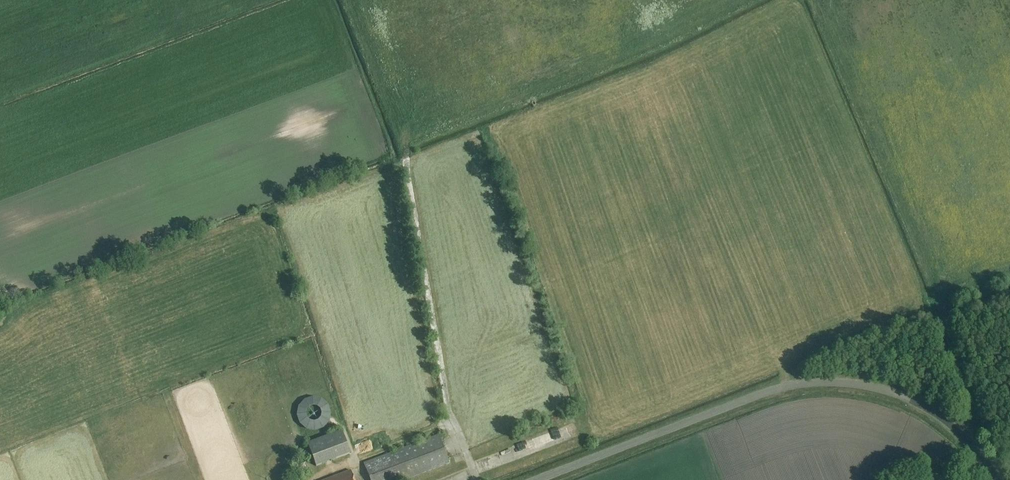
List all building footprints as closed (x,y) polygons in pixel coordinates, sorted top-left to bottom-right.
[(305,400),(299,406),(297,415),(300,423),(306,429),(315,431),(323,428),(329,422),(331,413),(328,405),(322,399),(313,397),(305,400)] [(341,432),(307,444),(315,467),(349,454),(341,432)] [(410,478),(449,464),(438,436),(386,455),(395,479),(406,479),(410,478)] [(386,455),(363,464),(369,479),(395,479),(386,455)] [(306,462),(300,465),(304,476),(311,473),(306,462)] [(350,471),(328,479),(354,479),(350,471)]
